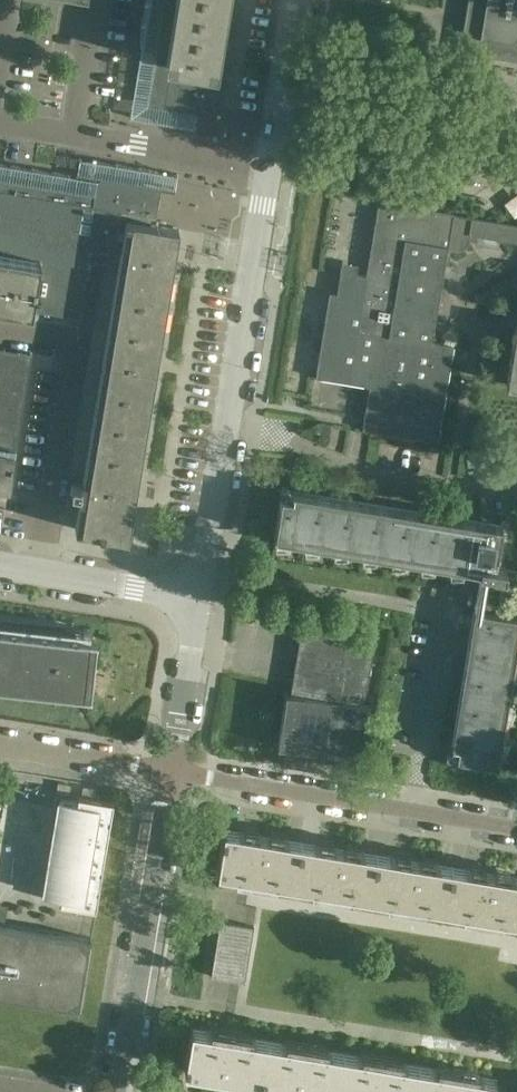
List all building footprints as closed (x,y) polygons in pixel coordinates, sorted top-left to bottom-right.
[(175,4),(164,69),(159,98),(217,108),(222,80),(223,74),(225,74),(235,16),(237,0),(175,0),(175,4)] [(460,52),(516,61),(516,0),(468,0),(460,52)] [(96,206),(96,207),(151,216),(152,213),(153,213),(155,211),(158,192),(158,191),(157,190),(156,189),(110,182),(108,182),(107,183),(107,184),(103,183),(99,186),(99,189),(98,189),(97,190),(96,190),(96,191),(94,200),(94,201),(95,202),(95,203),(96,204),(96,206)] [(77,318),(89,248),(96,207),(96,206),(37,197),(0,190),(0,306),(19,309),(77,318)] [(341,268),(336,293),(329,292),(315,377),(314,382),(368,391),(361,434),(436,446),(452,351),(431,347),(447,250),(448,250),(456,251),(459,251),(460,251),(463,250),(465,249),(466,248),(468,246),(469,244),(470,242),(471,233),(516,241),(516,226),(454,216),(454,213),(432,210),(431,211),(378,202),(366,277),(356,275),(356,271),(341,268)] [(89,248),(120,253),(82,485),(71,483),(69,493),(80,495),(74,529),(98,533),(98,534),(103,535),(103,534),(127,538),(179,230),(150,224),(151,216),(96,207),(89,248)] [(479,241),(475,268),(516,275),(516,247),(479,241)] [(516,324),(506,385),(516,387),(516,324)] [(8,487),(30,353),(4,349),(0,348),(0,486),(8,487)] [(497,582),(498,574),(504,575),(505,567),(505,566),(495,565),(501,526),(293,492),(292,498),(281,496),(274,537),(480,571),(478,586),(464,584),(461,602),(475,604),(452,747),(458,748),(456,758),(497,765),(516,642),(516,617),(492,612),(497,582)] [(505,567),(504,575),(498,574),(497,582),(516,586),(516,569),(505,567)] [(274,744),(274,745),(288,748),(285,764),(345,774),(348,758),(362,760),(363,759),(359,758),(367,709),(370,710),(371,707),(359,705),(361,696),(365,696),(376,633),(363,631),(364,630),(360,629),(360,631),(301,621),(301,622),(306,623),(298,667),(297,667),(296,677),(297,677),(296,685),(294,694),(283,692),(282,695),(286,695),(278,745),(274,744)] [(83,695),(84,693),(83,693),(89,639),(90,640),(90,638),(0,628),(0,685),(83,695)] [(94,908),(111,801),(76,795),(75,801),(59,799),(44,894),(60,897),(59,903),(94,908)] [(216,871),(292,883),(300,841),(224,828),(216,871)] [(292,883),(369,896),(376,853),(300,841),(292,883)] [(369,896),(446,908),(453,866),(376,853),(369,896)] [(481,914),(516,920),(516,876),(453,866),(446,908),(481,914)] [(253,926),(220,920),(210,976),(244,982),(253,926)] [(72,935),(0,923),(0,995),(79,1008),(90,938),(72,935)] [(267,1040),(229,1034),(191,1027),(184,1069),(260,1081),(267,1040)] [(310,1047),(267,1040),(260,1081),(323,1091),(337,1091),(344,1052),(310,1047)] [(382,1059),(344,1052),(337,1091),(415,1091),(419,1065),(382,1059)] [(496,1077),(419,1065),(415,1091),(493,1091),(496,1077)]
